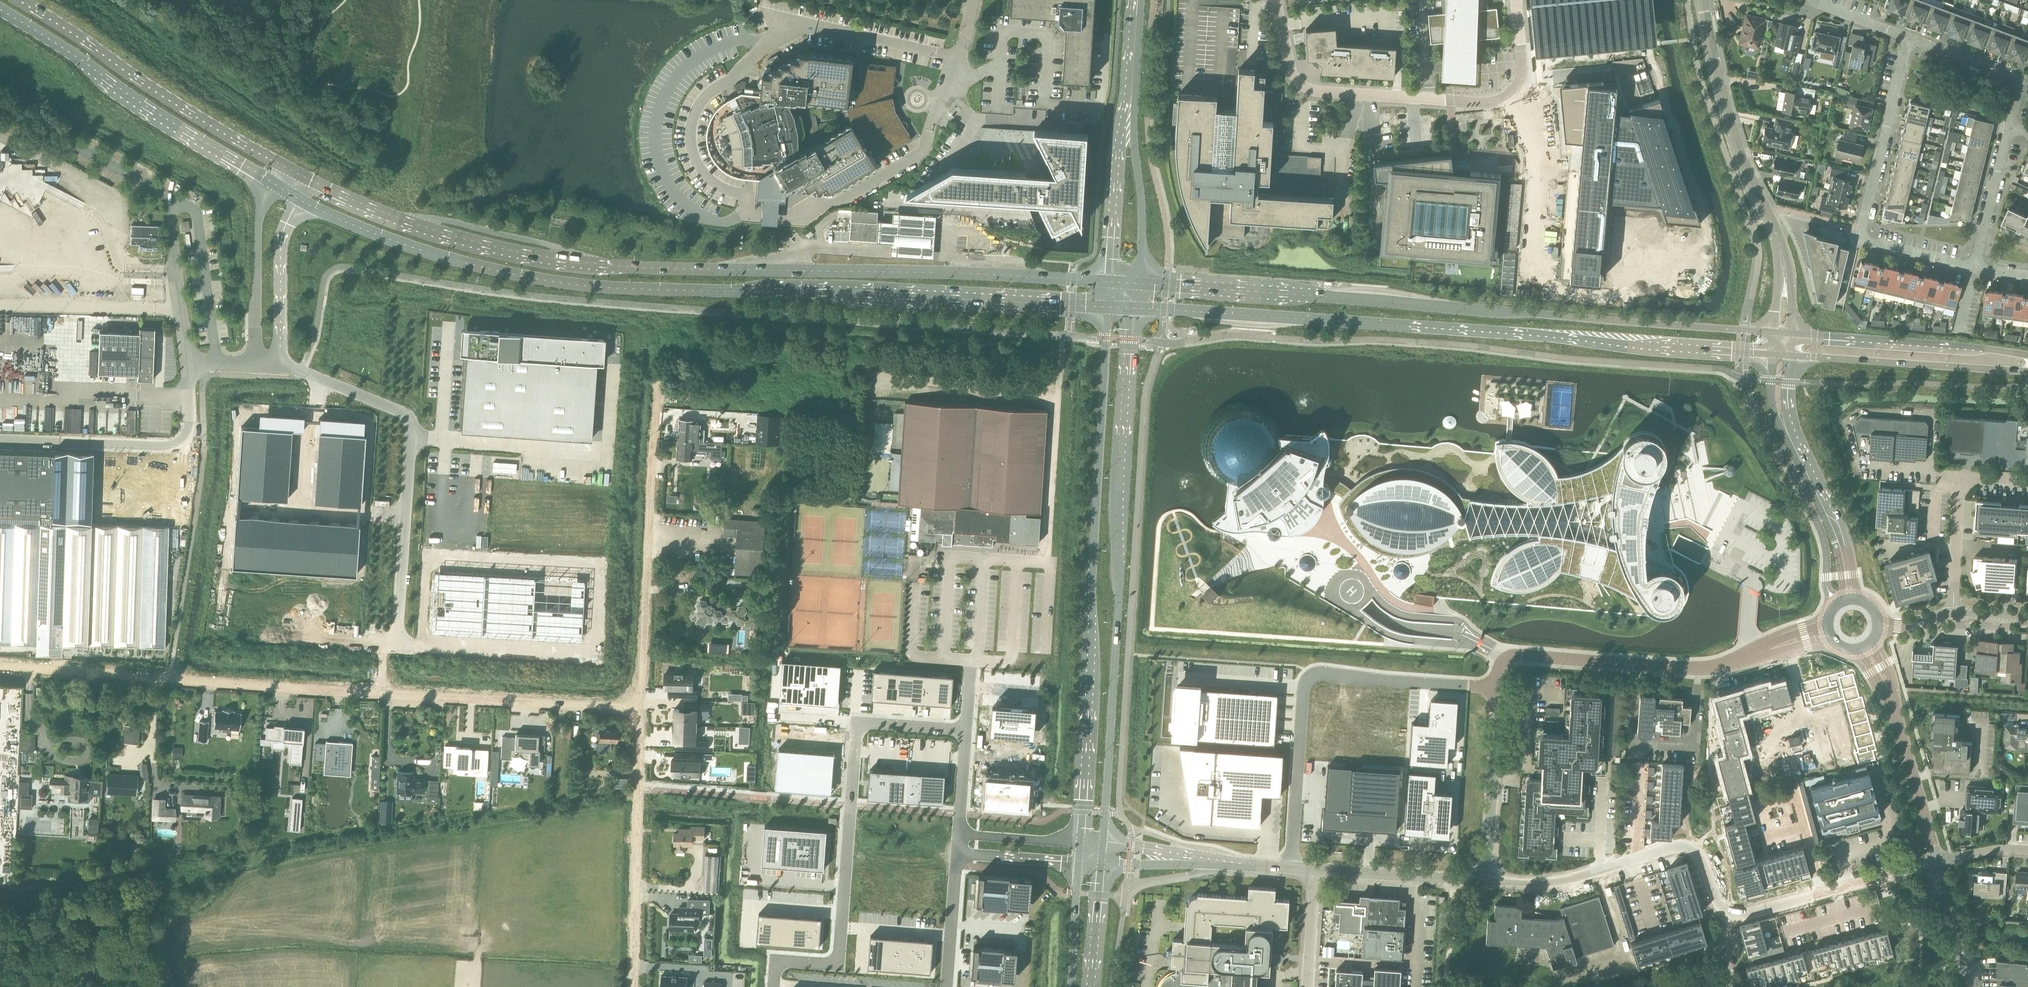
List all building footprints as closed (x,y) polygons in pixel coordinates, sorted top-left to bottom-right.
[(1009,3),(1012,3),(1012,12),(1011,12),(1011,13),(1052,15),(1051,18),(1051,19),(1063,33),(1064,32),(1066,32),(1063,80),(1065,80),(1065,79),(1073,80),(1073,83),(1080,84),(1080,80),(1089,81),(1090,82),(1093,34),(1097,34),(1098,18),(1094,17),(1095,0),(1009,0),(1009,3)] [(1171,92),(1219,94),(1219,106),(1235,107),(1241,2),(1241,0),(1177,0),(1171,92)] [(1392,10),(1403,9),(1402,0),(1394,0),(1391,0),(1392,10)] [(1443,12),(1428,14),(1431,43),(1445,42),(1444,70),(1471,71),(1473,39),(1500,37),(1497,7),(1488,8),(1488,0),(1442,0),(1443,12)] [(1541,7),(1533,10),(1537,21),(1542,19),(1544,39),(1646,29),(1643,0),(1541,0),(1541,7)] [(1884,7),(1887,8),(1887,10),(1893,12),(1898,0),(1886,0),(1884,7)] [(1910,0),(1898,0),(1893,12),(1900,15),(1901,13),(1904,15),(1910,0)] [(1921,0),(1910,0),(1904,15),(1908,16),(1907,17),(1914,20),(1921,0)] [(1933,0),(1921,0),(1914,20),(1920,22),(1921,21),(1924,22),(1931,3),(1933,0)] [(1943,3),(1936,0),(1933,0),(1931,3),(1924,22),(1928,23),(1927,25),(1934,27),(1943,3)] [(2009,10),(2012,5),(2004,2),(2002,8),(2009,10)] [(1945,30),(1953,6),(1943,3),(1934,27),(1940,30),(1941,28),(1945,30)] [(2019,7),(2012,5),(2009,10),(2017,13),(2019,7)] [(1954,35),(1963,10),(1953,6),(1945,30),(1948,31),(1948,32),(1954,35)] [(1965,37),(1974,14),(1963,10),(1954,35),(1961,37),(1961,36),(1965,37)] [(1974,42),(1982,22),(1984,18),(1974,14),(1965,37),(1968,39),(1968,40),(1974,42)] [(1746,22),(1744,23),(1740,42),(1741,43),(1745,44),(1747,43),(1750,44),(1752,43),(1759,44),(1765,19),(1748,15),(1746,22)] [(1985,45),(1992,26),(1982,22),(1974,42),(1981,45),(1981,43),(1985,45)] [(1797,54),(1801,36),(1794,35),(1796,26),(1780,23),(1775,45),(1785,47),(1784,51),(1797,54)] [(1995,50),(2002,30),(1992,26),(1985,45),(1989,46),(1988,48),(1995,50)] [(1336,27),(1306,29),(1308,59),(1316,58),(1322,64),(1321,72),(1351,74),(1351,72),(1358,72),(1357,74),(1395,76),(1396,47),(1337,43),(1336,27)] [(2005,52),(2012,34),(2002,30),(1995,50),(2001,52),(2002,51),(2005,52)] [(1821,49),(1835,52),(1832,67),(1839,69),(1844,46),(1837,44),(1839,37),(1815,32),(1814,39),(1812,38),(1810,49),(1821,51),(1821,49)] [(2024,33),(2022,37),(2015,58),(2021,60),(2022,58),(2027,61),(2027,34),(2024,33)] [(2015,58),(2022,37),(2012,34),(2005,52),(2009,54),(2008,55),(2015,58)] [(1848,67),(1848,65),(1852,66),(1855,70),(1859,67),(1865,69),(1867,59),(1872,60),(1875,45),(1876,46),(1876,45),(1864,42),(1863,46),(1853,44),(1850,57),(1844,55),(1841,65),(1848,67)] [(736,95),(729,99),(733,106),(739,104),(741,108),(733,112),(740,128),(740,129),(744,145),(744,147),(744,164),(755,164),(755,162),(764,162),(764,160),(773,160),(777,168),(760,178),(757,178),(757,179),(760,179),(759,199),(768,200),(767,204),(772,204),(776,205),(776,200),(785,201),(786,195),(799,187),(806,183),(810,188),(817,183),(820,189),(824,187),(828,184),(831,190),(838,186),(839,185),(877,162),(864,141),(854,124),(854,125),(809,151),(808,149),(801,153),(799,151),(799,141),(802,139),(806,133),(805,128),(803,120),(802,115),(795,111),(793,110),(789,101),(789,98),(797,99),(798,97),(849,102),(850,103),(850,96),(851,86),(852,83),(853,74),(854,59),(810,54),(809,54),(801,53),(800,59),(796,59),(792,58),(791,64),(782,63),(782,69),(773,69),(772,75),(764,74),(762,89),(745,87),(745,92),(742,92),(736,95)] [(780,59),(777,54),(768,59),(771,64),(780,59)] [(849,110),(844,111),(845,119),(850,118),(851,121),(854,125),(854,124),(864,141),(869,138),(881,158),(882,157),(881,156),(888,152),(889,153),(888,152),(895,148),(896,149),(897,148),(896,147),(903,143),(903,144),(904,144),(903,143),(911,138),(911,139),(913,139),(907,129),(906,129),(901,121),(902,120),(897,111),(896,111),(893,97),(894,97),(893,96),(894,87),(893,87),(894,77),(895,77),(897,66),(895,66),(895,67),(887,66),(887,65),(886,65),(886,66),(878,65),(878,64),(877,65),(869,64),(870,63),(869,63),(869,64),(861,63),(861,62),(860,62),(858,84),(852,83),(851,86),(850,96),(850,103),(849,102),(848,109),(849,110)] [(1791,76),(1798,77),(1801,64),(1794,62),(1791,76)] [(1270,180),(1274,121),(1263,120),(1266,74),(1255,73),(1255,69),(1239,68),(1236,109),(1227,108),(1217,108),(1217,96),(1179,93),(1176,130),(1176,141),(1176,152),(1176,156),(1177,163),(1178,170),(1179,177),(1181,184),(1182,190),(1184,197),(1186,203),(1189,210),(1191,216),(1194,223),(1196,227),(1201,235),(1204,241),(1208,247),(1209,234),(1245,237),(1246,219),(1328,224),(1329,213),(1333,213),(1334,197),(1258,192),(1259,180),(1270,180)] [(1701,224),(1700,223),(1659,99),(1629,109),(1631,113),(1615,111),(1617,87),(1603,86),(1603,80),(1561,84),(1566,140),(1582,141),(1570,278),(1600,281),(1607,199),(1661,204),(1666,221),(1701,224)] [(1794,94),(1794,93),(1786,91),(1783,111),(1797,114),(1798,113),(1807,115),(1810,96),(1814,97),(1815,89),(1799,87),(1797,94),(1794,94)] [(1866,129),(1871,108),(1863,106),(1864,100),(1847,95),(1846,95),(1844,102),(1848,102),(1847,107),(1854,109),(1850,125),(1853,125),(1852,127),(1861,129),(1861,128),(1866,129)] [(1908,111),(1927,116),(1929,107),(1910,102),(1908,111)] [(1905,120),(1925,124),(1927,116),(1908,111),(1905,120)] [(1966,125),(1971,127),(1991,131),(1993,122),(1968,116),(1966,125)] [(1788,148),(1792,133),(1789,132),(1792,121),(1776,118),(1773,129),(1765,127),(1762,142),(1788,148)] [(1925,124),(1905,120),(1903,128),(1923,133),(1925,124)] [(1068,122),(1068,132),(1083,133),(1084,123),(1068,122)] [(1969,135),(1970,135),(1989,140),(1991,131),(1971,127),(1969,135)] [(1923,133),(1903,128),(1901,137),(1921,142),(1923,133)] [(1068,132),(1035,130),(1056,173),(954,167),(907,194),(1038,202),(1053,231),(1079,219),(1082,225),(1088,133),(1084,133),(1083,133),(1068,132)] [(1844,130),(1842,140),(1839,139),(1839,142),(1837,142),(1837,143),(1836,144),(1836,145),(1836,146),(1836,147),(1837,148),(1835,155),(1858,161),(1862,145),(1853,143),(1854,139),(1855,139),(1857,133),(1844,130)] [(1967,144),(1968,144),(1986,149),(1989,140),(1970,135),(1969,135),(1967,144)] [(1921,142),(1901,137),(1899,146),(1918,151),(1921,142)] [(1968,144),(1967,144),(1965,153),(1984,158),(1986,149),(1968,144)] [(1918,151),(1899,146),(1897,155),(1916,159),(1918,151)] [(48,183),(43,180),(43,175),(33,175),(33,169),(22,169),(22,163),(11,163),(11,158),(9,158),(9,151),(1,151),(1,158),(0,158),(0,197),(6,186),(12,194),(17,191),(22,200),(27,197),(33,206),(38,202),(46,188),(48,183)] [(1963,162),(1982,166),(1984,158),(1965,153),(1963,162)] [(1375,162),(1377,178),(1391,179),(1390,192),(1386,192),(1380,262),(1410,264),(1411,249),(1489,256),(1492,232),(1496,232),(1501,173),(1471,171),(1470,175),(1467,174),(1467,173),(1467,172),(1466,171),(1465,171),(1464,170),(1463,171),(1462,171),(1461,172),(1460,173),(1460,174),(1454,173),(1451,154),(1375,162)] [(1772,172),(1792,177),(1794,168),(1800,170),(1802,159),(1788,155),(1786,161),(1775,159),(1772,172)] [(1916,159),(1897,155),(1895,163),(1914,168),(1916,159)] [(1321,168),(1322,157),(1308,156),(1308,167),(1321,168)] [(1982,166),(1963,162),(1961,170),(1980,175),(1982,166)] [(1914,168),(1895,163),(1893,172),(1912,177),(1914,168)] [(1831,182),(1830,189),(1850,194),(1853,181),(1842,178),(1843,170),(1831,167),(1828,182),(1831,182)] [(1959,179),(1978,184),(1980,175),(1961,170),(1959,179)] [(1912,177),(1893,172),(1890,181),(1910,186),(1912,177)] [(1804,191),(1807,180),(1792,177),(1791,183),(1779,180),(1776,194),(1783,195),(1782,197),(1790,198),(1791,197),(1797,198),(1799,190),(1804,191)] [(1978,184),(1959,179),(1956,188),(1976,193),(1978,184)] [(1910,186),(1890,181),(1888,190),(1908,194),(1910,186)] [(1954,197),(1955,197),(1974,201),(1976,193),(1956,188),(1954,197)] [(1822,196),(1818,209),(1833,213),(1835,205),(1847,208),(1850,194),(1830,189),(1828,197),(1822,196)] [(1908,194),(1888,190),(1886,198),(1906,203),(1908,194)] [(1974,201),(1955,197),(1954,197),(1952,205),(1971,210),(1974,201)] [(1906,203),(1886,198),(1884,207),(1903,212),(1906,203)] [(767,204),(764,203),(763,214),(762,225),(777,227),(778,215),(779,204),(776,205),(772,204),(767,204)] [(1971,210),(1952,205),(1948,220),(1959,220),(1960,217),(1969,219),(1971,210)] [(1903,212),(1884,207),(1882,216),(1891,219),(1890,222),(1901,221),(1903,212)] [(2020,231),(2027,215),(2009,207),(2002,223),(2020,231)] [(852,215),(850,239),(879,241),(880,222),(878,222),(878,216),(878,211),(852,210),(852,215)] [(1948,223),(1949,217),(1930,212),(1928,223),(1932,223),(1948,223)] [(891,223),(880,222),(879,241),(879,242),(892,243),(891,256),(929,258),(932,216),(892,213),(891,223)] [(1916,215),(1915,218),(1919,219),(1918,224),(1923,223),(1924,217),(1921,216),(1919,216),(1916,215)] [(160,244),(160,225),(158,225),(132,224),(131,242),(127,247),(129,249),(133,252),(137,253),(142,255),(146,255),(149,256),(154,256),(157,255),(159,255),(161,255),(159,248),(160,248),(159,244),(160,244)] [(1836,244),(1837,240),(1806,232),(1805,233),(1806,233),(1818,293),(1817,298),(1821,299),(1820,304),(1833,307),(1848,247),(1836,244)] [(1853,275),(1851,284),(1865,288),(1871,263),(1864,261),(1864,262),(1860,261),(1857,276),(1853,275)] [(1865,288),(1875,291),(1875,290),(1881,265),(1871,263),(1865,288)] [(1875,290),(1875,291),(1885,293),(1891,268),(1881,265),(1875,290)] [(1885,293),(1895,295),(1901,270),(1891,268),(1885,293)] [(1895,295),(1905,298),(1911,273),(1901,270),(1895,295)] [(1905,298),(1915,300),(1916,296),(1921,275),(1911,273),(1905,298)] [(1916,296),(1915,300),(1925,303),(1926,298),(1931,278),(1921,275),(1916,296)] [(1934,305),(1941,280),(1931,278),(1926,298),(1925,303),(1934,305)] [(1934,305),(1944,308),(1944,307),(1951,282),(1941,280),(1934,305)] [(1944,307),(1944,308),(1954,310),(1960,286),(1957,285),(1957,284),(1951,282),(1944,307)] [(1990,291),(1986,291),(1983,315),(1994,317),(1997,291),(1990,290),(1990,291)] [(2004,313),(2007,293),(1997,291),(1994,317),(2004,318),(2004,317),(2004,313)] [(2004,313),(2004,317),(2014,319),(2014,315),(2017,294),(2007,293),(2004,313)] [(2024,321),(2027,295),(2017,294),(2014,315),(2014,319),(2014,320),(2024,321)] [(1853,319),(1858,316),(1847,303),(1846,303),(1844,309),(1849,314),(1853,319)] [(1858,324),(1862,320),(1858,316),(1853,319),(1858,324)] [(466,354),(461,431),(591,440),(596,361),(603,361),(605,335),(497,328),(461,326),(460,339),(459,353),(466,354)] [(99,331),(99,354),(91,353),(90,371),(98,372),(98,373),(138,375),(138,380),(148,380),(153,380),(155,329),(139,328),(139,333),(99,331)] [(1201,441),(1201,443),(1201,444),(1201,446),(1201,448),(1201,449),(1201,450),(1202,452),(1202,453),(1202,455),(1203,456),(1203,458),(1204,459),(1204,461),(1205,462),(1206,463),(1207,465),(1207,466),(1208,467),(1209,468),(1210,470),(1211,471),(1212,472),(1213,473),(1214,474),(1215,475),(1216,476),(1217,477),(1218,478),(1220,479),(1221,480),(1222,481),(1223,481),(1225,482),(1226,483),(1228,483),(1225,509),(1213,519),(1214,520),(1215,521),(1216,522),(1217,523),(1219,524),(1220,524),(1221,525),(1222,526),(1224,526),(1225,527),(1227,527),(1228,528),(1230,528),(1231,528),(1233,528),(1234,529),(1236,529),(1237,529),(1239,529),(1241,529),(1242,529),(1244,529),(1245,528),(1247,528),(1248,528),(1250,528),(1252,527),(1253,527),(1255,527),(1257,527),(1259,527),(1261,527),(1263,527),(1264,528),(1266,528),(1268,528),(1268,529),(1268,530),(1268,531),(1268,532),(1269,533),(1269,534),(1270,534),(1270,535),(1271,535),(1271,536),(1272,536),(1273,536),(1274,536),(1275,536),(1276,536),(1277,536),(1278,536),(1278,535),(1279,535),(1279,534),(1280,534),(1280,533),(1281,533),(1281,532),(1281,531),(1282,531),(1284,532),(1285,532),(1286,532),(1288,532),(1289,532),(1290,532),(1292,531),(1293,531),(1294,531),(1295,531),(1297,530),(1298,530),(1299,530),(1301,529),(1302,528),(1303,528),(1304,527),(1306,527),(1307,526),(1308,526),(1309,526),(1309,527),(1310,527),(1311,527),(1311,526),(1312,526),(1313,526),(1313,525),(1314,525),(1314,524),(1315,524),(1315,523),(1316,522),(1316,521),(1316,520),(1316,519),(1315,519),(1315,518),(1316,517),(1317,516),(1318,515),(1318,514),(1319,513),(1320,512),(1320,511),(1321,509),(1321,508),(1322,507),(1322,506),(1323,505),(1323,504),(1323,503),(1323,502),(1324,501),(1324,500),(1324,499),(1324,498),(1324,497),(1324,496),(1324,495),(1325,495),(1326,495),(1326,494),(1327,494),(1328,494),(1328,493),(1329,493),(1329,492),(1329,491),(1330,491),(1330,490),(1330,489),(1343,497),(1339,504),(1339,506),(1340,508),(1340,510),(1341,512),(1342,514),(1343,516),(1344,518),(1345,520),(1346,522),(1347,524),(1348,526),(1349,528),(1350,530),(1352,532),(1353,533),(1355,535),(1356,537),(1358,538),(1359,540),(1361,541),(1363,542),(1365,544),(1366,545),(1368,546),(1370,547),(1372,548),(1374,549),(1376,550),(1378,551),(1381,552),(1383,553),(1385,554),(1387,554),(1389,555),(1392,555),(1394,556),(1396,556),(1398,556),(1401,556),(1403,556),(1405,556),(1408,556),(1410,556),(1412,556),(1414,556),(1417,555),(1419,555),(1421,554),(1423,554),(1425,553),(1428,552),(1430,551),(1432,550),(1434,549),(1436,548),(1438,547),(1440,546),(1442,545),(1450,542),(1459,540),(1468,538),(1477,536),(1485,535),(1494,534),(1503,533),(1512,532),(1521,532),(1530,532),(1539,533),(1539,534),(1539,537),(1537,537),(1535,538),(1533,538),(1532,538),(1530,539),(1528,539),(1526,540),(1525,540),(1523,541),(1522,541),(1520,542),(1518,543),(1517,544),(1515,545),(1514,546),(1512,547),(1511,548),(1510,549),(1508,550),(1507,551),(1506,553),(1504,554),(1503,555),(1502,557),(1501,558),(1500,559),(1499,561),(1498,562),(1497,564),(1496,565),(1496,567),(1495,569),(1494,570),(1494,572),(1493,574),(1493,575),(1492,577),(1492,579),(1492,581),(1491,582),(1493,583),(1495,584),(1496,585),(1498,586),(1500,586),(1501,587),(1503,588),(1505,588),(1507,588),(1508,589),(1510,589),(1512,589),(1514,590),(1516,590),(1517,590),(1519,590),(1521,590),(1523,590),(1525,589),(1526,589),(1528,589),(1530,589),(1532,588),(1534,588),(1535,587),(1537,586),(1539,586),(1540,585),(1542,584),(1544,583),(1545,583),(1547,582),(1548,581),(1550,580),(1551,578),(1553,577),(1554,576),(1555,575),(1557,574),(1558,572),(1559,571),(1560,569),(1643,602),(1644,603),(1644,604),(1645,604),(1646,605),(1647,606),(1648,607),(1649,607),(1649,608),(1650,608),(1651,609),(1652,609),(1653,610),(1654,610),(1655,610),(1656,611),(1657,611),(1658,611),(1659,611),(1660,611),(1661,611),(1662,611),(1663,611),(1664,611),(1665,611),(1666,611),(1667,610),(1668,610),(1669,610),(1670,609),(1671,609),(1672,608),(1673,608),(1674,607),(1675,606),(1676,606),(1676,605),(1677,605),(1677,604),(1678,604),(1678,603),(1679,602),(1680,601),(1680,600),(1681,599),(1681,598),(1682,597),(1682,596),(1682,595),(1683,594),(1683,593),(1683,592),(1683,591),(1683,590),(1683,589),(1683,588),(1683,587),(1683,586),(1683,585),(1683,584),(1682,583),(1682,582),(1682,581),(1681,580),(1681,579),(1680,578),(1679,577),(1679,576),(1678,575),(1678,574),(1677,574),(1677,573),(1676,573),(1675,572),(1674,571),(1673,571),(1672,570),(1671,569),(1670,569),(1644,557),(1662,464),(1663,463),(1663,462),(1664,461),(1664,460),(1665,459),(1665,458),(1665,457),(1665,456),(1665,455),(1665,454),(1666,453),(1666,452),(1665,451),(1665,450),(1665,449),(1665,448),(1665,447),(1665,446),(1664,445),(1664,444),(1664,443),(1663,441),(1662,441),(1662,440),(1662,439),(1661,439),(1661,438),(1660,438),(1660,437),(1659,437),(1658,436),(1657,435),(1656,434),(1655,434),(1655,433),(1654,433),(1653,433),(1653,432),(1652,432),(1651,432),(1651,431),(1650,431),(1649,431),(1648,431),(1647,430),(1646,430),(1645,430),(1644,430),(1643,430),(1642,430),(1641,430),(1640,431),(1639,431),(1638,431),(1637,431),(1636,431),(1636,432),(1635,432),(1634,432),(1634,433),(1633,433),(1632,433),(1632,434),(1631,434),(1630,435),(1629,436),(1628,437),(1627,437),(1627,438),(1626,438),(1626,439),(1626,440),(1625,440),(1625,441),(1624,442),(1624,443),(1623,444),(1621,446),(1619,449),(1617,451),(1614,453),(1612,455),(1609,457),(1607,458),(1604,460),(1602,462),(1599,463),(1596,465),(1593,466),(1591,467),(1588,469),(1585,470),(1582,471),(1579,472),(1576,472),(1573,473),(1570,474),(1567,474),(1564,474),(1561,475),(1558,475),(1557,473),(1556,472),(1556,470),(1555,468),(1554,467),(1553,465),(1552,464),(1551,462),(1550,461),(1549,459),(1548,458),(1546,456),(1545,455),(1544,454),(1542,453),(1541,451),(1539,450),(1538,449),(1536,448),(1535,447),(1533,446),(1532,446),(1530,445),(1528,444),(1527,443),(1525,443),(1523,442),(1522,442),(1520,441),(1518,441),(1516,441),(1514,440),(1513,440),(1511,440),(1509,440),(1507,440),(1505,440),(1503,440),(1502,440),(1500,441),(1498,441),(1496,441),(1496,443),(1496,445),(1496,447),(1495,448),(1495,450),(1495,452),(1495,454),(1496,456),(1496,458),(1496,459),(1496,461),(1497,463),(1497,465),(1498,466),(1498,468),(1499,470),(1500,471),(1500,473),(1501,475),(1502,476),(1503,478),(1504,479),(1505,481),(1506,482),(1507,484),(1508,485),(1510,487),(1511,488),(1512,489),(1513,490),(1515,491),(1516,493),(1518,494),(1519,495),(1521,496),(1522,497),(1524,497),(1526,498),(1527,499),(1527,502),(1501,501),(1462,497),(1461,494),(1459,493),(1458,491),(1456,489),(1454,487),(1452,485),(1450,484),(1448,482),(1446,480),(1444,479),(1442,478),(1439,476),(1437,475),(1435,474),(1433,473),(1430,472),(1428,471),(1425,470),(1423,469),(1420,469),(1418,468),(1415,468),(1413,467),(1410,467),(1408,467),(1405,467),(1403,467),(1400,467),(1397,467),(1395,467),(1392,467),(1390,468),(1387,468),(1385,469),(1382,470),(1380,470),(1377,471),(1375,472),(1373,473),(1370,474),(1368,476),(1366,477),(1364,478),(1361,480),(1359,481),(1357,483),(1355,484),(1353,486),(1351,488),(1350,486),(1349,485),(1347,484),(1346,483),(1344,482),(1343,481),(1341,480),(1339,480),(1338,479),(1336,478),(1334,477),(1333,477),(1331,476),(1329,476),(1327,475),(1325,475),(1324,475),(1324,473),(1324,471),(1324,469),(1325,467),(1325,465),(1326,463),(1326,462),(1327,460),(1327,459),(1328,457),(1328,456),(1329,454),(1329,453),(1329,451),(1329,449),(1329,448),(1329,446),(1329,445),(1329,443),(1329,441),(1329,440),(1329,438),(1329,437),(1328,436),(1328,435),(1328,434),(1327,433),(1327,431),(1326,430),(1325,429),(1325,427),(1324,426),(1312,436),(1286,433),(1285,432),(1285,430),(1284,429),(1284,428),(1283,426),(1283,425),(1282,424),(1281,422),(1280,421),(1280,420),(1279,418),(1278,417),(1277,416),(1276,415),(1275,414),(1274,413),(1273,412),(1272,411),(1271,410),(1269,409),(1268,408),(1267,407),(1266,406),(1264,406),(1263,405),(1262,404),(1260,404),(1259,403),(1257,403),(1256,402),(1255,402),(1253,401),(1252,401),(1250,401),(1249,401),(1247,401),(1246,400),(1244,400),(1243,400),(1241,400),(1240,401),(1238,401),(1237,401),(1235,401),(1234,402),(1232,402),(1231,402),(1229,403),(1228,403),(1227,404),(1225,405),(1224,405),(1223,406),(1221,407),(1220,408),(1219,408),(1218,409),(1216,410),(1215,411),(1214,412),(1213,413),(1212,414),(1211,415),(1210,417),(1209,418),(1208,419),(1208,420),(1207,422),(1206,423),(1205,424),(1205,425),(1204,427),(1203,428),(1203,430),(1203,431),(1202,433),(1202,434),(1202,435),(1201,437),(1201,438),(1201,440),(1201,441)] [(893,452),(890,488),(900,489),(900,494),(900,495),(899,503),(913,504),(911,539),(936,541),(940,542),(943,542),(943,543),(993,546),(994,536),(997,536),(997,539),(1011,540),(1011,541),(1039,543),(1047,411),(906,402),(905,413),(895,413),(893,447),(903,448),(903,450),(902,452),(893,452)] [(241,427),(236,497),(287,501),(292,431),(303,432),(304,417),(263,414),(263,428),(241,427)] [(758,414),(756,444),(779,445),(781,416),(758,414)] [(1453,429),(1457,425),(1458,419),(1456,417),(1453,414),(1447,415),(1443,419),(1443,425),(1448,429),(1453,429)] [(1983,461),(2026,464),(2027,460),(2027,442),(2027,420),(2008,418),(2007,421),(1948,416),(1946,449),(1983,452),(1983,461)] [(1861,417),(1853,424),(1861,457),(1916,461),(1916,459),(1926,460),(1929,425),(1925,421),(1919,421),(1861,417)] [(320,418),(314,503),(361,506),(361,500),(351,500),(356,435),(364,436),(364,440),(365,440),(365,435),(359,435),(360,421),(320,418)] [(679,440),(677,458),(679,458),(679,460),(685,460),(685,458),(693,459),(693,450),(712,451),(711,459),(722,460),(722,458),(725,458),(726,451),(722,451),(723,442),(704,441),(705,430),(702,429),(703,420),(680,419),(679,440)] [(165,648),(169,527),(188,528),(191,455),(0,449),(0,643),(165,648)] [(1877,525),(1887,525),(1886,530),(1891,530),(1890,538),(1917,540),(1918,517),(1908,517),(1909,513),(1918,513),(1920,491),(1880,488),(1879,488),(1877,525)] [(1975,529),(1975,535),(1995,536),(2016,538),(2017,532),(2027,532),(2027,504),(2020,504),(2020,507),(2001,505),(2001,502),(1977,501),(1975,529)] [(235,517),(232,567),(356,576),(359,525),(235,517)] [(724,536),(737,537),(735,563),(735,564),(735,574),(762,575),(763,566),(763,563),(766,521),(730,519),(725,518),(724,536)] [(1930,550),(1887,562),(1889,569),(1896,595),(1898,601),(1905,600),(1934,591),(1930,577),(1937,576),(1932,557),(1930,550)] [(2006,558),(1975,556),(1974,563),(1974,568),(1972,569),(1977,588),(1983,586),(1983,588),(2004,589),(2004,587),(2008,587),(2008,590),(2016,590),(2018,559),(2010,559),(2010,561),(2006,561),(2006,558)] [(431,632),(481,635),(531,638),(581,641),(585,580),(535,578),(485,575),(435,572),(433,602),(431,632)] [(743,625),(746,620),(744,616),(747,611),(744,607),(739,606),(736,611),(731,610),(729,606),(724,605),(721,601),(716,600),(714,596),(709,595),(706,600),(700,599),(698,604),(700,608),(697,613),(699,617),(697,622),(699,626),(704,627),(707,622),(712,623),(715,618),(720,619),(723,614),(728,615),(730,619),(736,620),(738,624),(743,625)] [(1976,671),(1997,672),(1997,670),(2007,671),(2008,671),(2009,645),(1999,644),(1999,641),(1978,640),(1976,671)] [(2007,681),(2018,682),(2021,682),(2023,662),(2020,662),(2021,651),(2014,651),(2014,642),(2009,641),(2009,645),(2008,671),(2007,671),(2007,681)] [(1913,648),(1913,658),(1914,658),(1913,674),(1956,677),(1955,686),(1968,687),(1968,678),(1967,678),(1968,664),(1957,664),(1958,645),(1935,643),(1931,642),(1931,643),(1934,643),(1934,653),(1914,651),(1914,648),(1913,648)] [(785,664),(782,704),(805,706),(808,666),(785,664)] [(808,666),(805,706),(817,707),(820,667),(808,666)] [(820,667),(817,707),(828,708),(831,668),(820,667)] [(831,668),(828,708),(840,708),(843,669),(831,668)] [(874,670),(872,699),(885,700),(887,671),(874,670)] [(887,671),(885,700),(898,701),(901,672),(887,671)] [(665,673),(664,689),(668,689),(668,697),(697,698),(698,690),(693,689),(694,674),(684,674),(684,673),(675,672),(675,674),(665,673)] [(901,672),(898,701),(912,702),(914,673),(901,672)] [(914,673),(912,702),(925,703),(927,674),(914,673)] [(927,674),(925,703),(938,704),(941,675),(927,674)] [(941,675),(938,704),(952,705),(954,676),(941,675)] [(1843,675),(1801,685),(1806,704),(1811,703),(1812,707),(1844,700),(1857,748),(1854,749),(1858,765),(1874,761),(1871,751),(1874,751),(1860,699),(1856,700),(1852,681),(1845,683),(1843,675)] [(1787,680),(1777,683),(1782,703),(1793,701),(1787,680)] [(1169,719),(1169,727),(1172,727),(1172,738),(1174,738),(1275,744),(1278,693),(1201,688),(1201,684),(1175,682),(1173,720),(1171,720),(1169,719)] [(1767,682),(1757,685),(1763,705),(1772,702),(1768,686),(1767,682)] [(1777,683),(1768,686),(1772,702),(1773,706),(1782,703),(1777,683)] [(1757,685),(1748,687),(1753,707),(1763,705),(1757,685)] [(1748,687),(1739,690),(1744,710),(1753,707),(1748,687)] [(1739,690),(1714,696),(1725,736),(1742,731),(1737,712),(1744,710),(1739,690)] [(1526,781),(1522,849),(1525,852),(1549,853),(1552,850),(1555,810),(1568,811),(1568,815),(1587,816),(1588,789),(1585,789),(1585,785),(1589,785),(1589,776),(1582,776),(1582,766),(1594,767),(1597,764),(1601,697),(1598,693),(1574,692),(1570,695),(1568,735),(1543,734),(1539,737),(1538,760),(1538,761),(1541,764),(1542,764),(1542,769),(1541,779),(1529,778),(1526,781)] [(1682,699),(1660,697),(1659,699),(1655,699),(1655,696),(1653,693),(1646,693),(1643,693),(1640,695),(1637,732),(1639,734),(1646,735),(1649,735),(1651,733),(1652,727),(1661,728),(1660,731),(1679,733),(1681,722),(1689,722),(1691,706),(1682,706),(1682,699)] [(1412,722),(1409,763),(1447,766),(1449,746),(1455,747),(1458,701),(1430,699),(1428,724),(1412,722)] [(673,710),(673,725),(697,725),(697,710),(708,710),(708,702),(684,702),(684,710),(673,710)] [(995,704),(992,733),(1032,736),(1034,708),(995,704)] [(222,711),(215,711),(214,728),(222,728),(222,731),(231,731),(231,729),(240,729),(241,713),(233,712),(233,710),(222,709),(222,711)] [(1944,761),(1945,761),(1944,770),(1970,772),(1971,762),(1972,758),(1971,758),(1972,742),(1963,741),(1963,737),(1964,733),(1959,733),(1959,728),(1960,724),(1959,724),(1960,714),(1933,713),(1933,722),(1932,722),(1932,726),(1932,736),(1935,736),(1935,739),(1935,741),(1930,742),(1933,745),(1934,744),(1934,746),(1937,746),(1945,747),(1945,757),(1944,757),(1944,761)] [(208,721),(200,721),(198,741),(207,741),(208,721)] [(126,724),(125,736),(125,742),(129,743),(138,743),(140,726),(139,726),(139,727),(133,726),(131,725),(131,726),(127,726),(127,725),(126,724)] [(265,726),(264,738),(272,739),(291,740),(290,761),(301,762),(302,736),(303,726),(292,725),(273,724),(273,726),(265,726)] [(673,725),(673,740),(683,740),(683,748),(708,749),(708,741),(696,741),(697,725),(673,725)] [(2027,739),(2027,726),(2006,725),(2004,748),(2017,749),(2018,739),(2027,739)] [(595,729),(595,735),(599,735),(599,742),(600,742),(599,749),(610,750),(610,742),(616,743),(616,740),(618,740),(618,737),(616,735),(617,729),(600,728),(600,729),(595,729)] [(1725,736),(1722,736),(1725,746),(1745,740),(1742,731),(1725,736)] [(502,737),(501,759),(502,759),(502,748),(505,749),(511,749),(510,758),(528,759),(528,760),(528,761),(539,762),(539,750),(539,749),(536,749),(537,736),(515,735),(515,737),(502,737)] [(1745,740),(1725,746),(1727,755),(1738,752),(1747,749),(1745,740)] [(316,742),(315,760),(316,760),(316,757),(323,757),(328,757),(327,766),(331,766),(334,766),(333,770),(344,771),(345,761),(348,761),(349,744),(352,744),(353,743),(339,742),(339,744),(335,744),(326,743),(316,742)] [(445,749),(444,765),(454,766),(454,767),(454,771),(457,771),(469,772),(469,768),(486,769),(486,775),(488,757),(480,757),(481,751),(470,750),(470,749),(470,748),(462,748),(459,748),(455,747),(455,749),(445,749)] [(1211,821),(1260,825),(1262,798),(1262,794),(1281,796),(1284,754),(1181,747),(1190,804),(1196,803),(1197,809),(1198,815),(1211,816),(1211,821)] [(792,750),(779,749),(775,789),(789,790),(792,750)] [(806,751),(792,750),(789,790),(802,791),(804,778),(806,751)] [(819,752),(806,751),(804,778),(817,779),(819,752)] [(672,775),(682,776),(681,777),(690,777),(690,776),(701,776),(701,775),(700,775),(700,760),(703,760),(703,753),(713,754),(713,753),(674,752),(674,757),(674,759),(672,759),(672,760),(673,760),(672,775)] [(834,753),(819,752),(818,765),(833,766),(834,753)] [(1727,755),(1718,757),(1720,767),(1740,762),(1738,752),(1727,755)] [(372,755),(371,789),(379,789),(380,755),(372,755)] [(1740,762),(1720,767),(1723,776),(1743,771),(1740,762)] [(1662,764),(1662,771),(1682,773),(1683,765),(1662,764)] [(747,780),(755,781),(756,766),(748,765),(747,780)] [(833,766),(818,765),(817,779),(832,780),(833,766)] [(1324,808),(1323,828),(1338,829),(1338,827),(1345,828),(1344,829),(1360,830),(1360,829),(1362,830),(1376,831),(1396,832),(1400,770),(1341,766),(1332,766),(1328,766),(1325,808),(1324,808)] [(1811,788),(1825,837),(1846,832),(1847,833),(1860,829),(1859,828),(1881,822),(1866,766),(1851,769),(1853,776),(1811,788)] [(870,770),(868,799),(906,801),(908,772),(870,770)] [(413,772),(398,771),(398,792),(412,793),(413,791),(426,792),(426,794),(436,794),(436,775),(427,774),(426,775),(413,774),(413,772)] [(1409,771),(1405,832),(1425,834),(1449,835),(1451,813),(1452,792),(1434,791),(1436,773),(1409,771)] [(1662,771),(1661,778),(1682,780),(1682,773),(1662,771)] [(1743,771),(1723,776),(1725,786),(1745,780),(1743,771)] [(908,772),(906,801),(944,804),(946,775),(908,772)] [(108,774),(107,792),(136,794),(137,776),(108,774)] [(52,781),(51,788),(63,789),(62,797),(68,797),(68,802),(89,803),(90,795),(101,796),(102,781),(85,780),(86,778),(80,777),(73,777),(66,776),(66,782),(52,781)] [(989,776),(986,805),(1026,808),(1029,779),(989,776)] [(612,778),(612,787),(620,787),(620,778),(612,778)] [(832,780),(804,778),(802,791),(831,793),(832,780)] [(1661,778),(1661,786),(1682,787),(1682,780),(1661,778)] [(1745,780),(1725,786),(1728,795),(1748,790),(1745,780)] [(19,782),(18,808),(32,809),(32,794),(28,794),(28,783),(19,782)] [(2015,821),(2027,822),(2027,784),(2017,783),(2015,821)] [(1661,786),(1660,793),(1681,794),(1682,787),(1661,786)] [(1968,786),(1966,810),(1982,811),(1982,812),(1995,813),(1997,788),(1968,786)] [(1745,792),(1725,797),(1727,806),(1747,801),(1745,792)] [(1660,793),(1660,800),(1681,801),(1681,794),(1660,793)] [(206,815),(220,816),(221,797),(183,795),(182,810),(206,811),(206,815)] [(300,831),(302,799),(292,798),(290,830),(300,831)] [(153,819),(174,820),(175,809),(164,809),(164,800),(154,799),(153,819)] [(1660,800),(1659,807),(1680,809),(1681,801),(1660,800)] [(391,823),(392,801),(381,801),(380,822),(391,823)] [(1747,801),(1727,806),(1730,816),(1750,810),(1747,801)] [(1659,807),(1659,814),(1680,816),(1680,809),(1659,807)] [(1750,810),(1730,816),(1732,825),(1741,822),(1752,819),(1750,810)] [(1960,822),(1960,831),(1980,832),(1981,818),(1982,817),(1982,812),(1982,811),(1966,810),(1961,810),(1961,818),(1962,818),(1962,822),(1960,822)] [(1659,814),(1659,822),(1672,822),(1679,823),(1680,816),(1659,814)] [(1651,821),(1651,828),(1671,830),(1672,822),(1659,822),(1651,821)] [(1732,825),(1721,828),(1724,837),(1744,832),(1741,822),(1732,825)] [(765,825),(762,865),(824,870),(827,830),(765,825)] [(675,833),(675,844),(676,844),(675,851),(686,852),(686,844),(692,844),(692,838),(705,838),(705,827),(692,826),(692,828),(680,828),(680,833),(675,833)] [(1650,832),(1650,836),(1657,836),(1658,836),(1671,837),(1671,830),(1651,828),(1650,832)] [(1744,832),(1724,837),(1726,846),(1746,841),(1744,832)] [(1746,841),(1726,846),(1729,856),(1749,850),(1746,841)] [(1803,849),(1793,852),(1798,871),(1801,880),(1811,878),(1803,849)] [(1749,850),(1729,856),(1731,865),(1751,859),(1749,850)] [(1793,852),(1784,854),(1789,873),(1798,871),(1793,852)] [(1784,854),(1775,857),(1780,876),(1789,873),(1784,854)] [(706,855),(703,891),(719,892),(721,856),(706,855)] [(1775,857),(1766,859),(1771,878),(1780,876),(1775,857)] [(1766,859),(1757,862),(1762,881),(1771,878),(1766,859)] [(1757,862),(1732,868),(1738,890),(1745,888),(1747,895),(1765,890),(1762,881),(1757,862)] [(1686,864),(1666,870),(1669,878),(1688,872),(1686,864)] [(1973,873),(1973,881),(1975,881),(1975,891),(1983,892),(1982,895),(1991,896),(2000,896),(2000,893),(2006,894),(2006,891),(2007,884),(2008,873),(1994,872),(1993,875),(1989,874),(1989,871),(1980,871),(1979,874),(1973,873)] [(2016,888),(2027,889),(2027,872),(2018,871),(2016,888)] [(1688,872),(1669,878),(1671,885),(1691,878),(1688,872)] [(978,903),(994,904),(994,907),(1003,908),(1003,905),(1030,907),(1032,879),(980,875),(978,903)] [(1691,878),(1671,885),(1673,891),(1693,885),(1691,878)] [(1693,885),(1673,891),(1675,898),(1695,892),(1693,885)] [(1248,897),(1198,893),(1198,895),(1197,895),(1196,895),(1195,895),(1194,895),(1193,896),(1192,896),(1191,897),(1190,898),(1189,899),(1189,900),(1188,901),(1188,902),(1188,903),(1187,903),(1184,939),(1173,938),(1172,965),(1177,966),(1176,971),(1175,972),(1173,973),(1169,974),(1166,977),(1163,980),(1161,983),(1159,986),(1257,986),(1258,971),(1270,972),(1271,960),(1278,960),(1279,957),(1279,954),(1271,954),(1272,947),(1273,925),(1288,926),(1290,899),(1275,898),(1276,888),(1249,886),(1248,897)] [(1695,892),(1675,898),(1677,905),(1697,899),(1695,892)] [(1335,900),(1334,909),(1341,910),(1340,929),(1365,931),(1364,954),(1402,957),(1403,947),(1405,947),(1405,945),(1403,945),(1404,927),(1405,908),(1398,907),(1399,898),(1361,895),(1360,902),(1335,900)] [(671,913),(670,930),(671,930),(694,931),(694,920),(699,921),(699,914),(710,915),(710,900),(688,899),(688,907),(679,907),(679,914),(671,913)] [(1697,899),(1677,905),(1679,912),(1699,906),(1697,899)] [(1489,901),(1488,910),(1509,911),(1509,903),(1489,901)] [(1699,906),(1679,912),(1682,919),(1692,916),(1698,914),(1701,913),(1699,906)] [(1488,910),(1487,918),(1508,920),(1509,911),(1488,910)] [(759,917),(757,946),(770,947),(773,918),(759,917)] [(773,918),(770,947),(782,948),(785,919),(773,918)] [(1487,918),(1487,926),(1508,928),(1508,920),(1487,918)] [(785,919),(782,948),(794,949),(797,920),(785,919)] [(797,920),(794,949),(806,950),(809,921),(797,920)] [(1739,926),(1742,936),(1762,931),(1767,929),(1764,920),(1739,926)] [(809,921),(806,950),(820,951),(822,922),(809,921)] [(1700,922),(1693,925),(1699,945),(1706,942),(1700,922)] [(1693,925),(1686,927),(1692,947),(1699,945),(1693,925)] [(1487,926),(1486,934),(1507,936),(1508,928),(1487,926)] [(1686,927),(1679,929),(1685,949),(1692,947),(1686,927)] [(1679,929),(1672,931),(1678,951),(1685,949),(1679,929)] [(1892,950),(1887,930),(1877,932),(1882,952),(1892,950)] [(1672,931),(1665,933),(1672,953),(1678,951),(1672,931)] [(1742,936),(1745,945),(1765,940),(1762,931),(1742,936)] [(1873,955),(1882,952),(1877,932),(1868,935),(1873,955)] [(1665,933),(1659,935),(1665,955),(1672,953),(1665,933)] [(1486,934),(1486,942),(1506,944),(1507,936),(1486,934)] [(1659,935),(1652,938),(1658,957),(1665,955),(1659,935)] [(1864,957),(1873,955),(1868,935),(1859,937),(1864,957)] [(871,936),(868,968),(881,969),(883,937),(871,936)] [(883,937),(881,969),(893,970),(896,938),(883,937)] [(1855,960),(1864,957),(1859,937),(1849,940),(1855,960)] [(705,938),(704,956),(711,957),(712,939),(705,938)] [(896,938),(893,970),(906,971),(908,939),(896,938)] [(1652,938),(1645,940),(1651,960),(1658,957),(1652,938)] [(908,939),(906,971),(918,971),(921,940),(908,939)] [(1769,949),(1772,948),(1769,939),(1765,940),(1745,945),(1747,955),(1751,954),(1755,953),(1758,952),(1762,951),(1766,950),(1769,949)] [(921,940),(918,971),(931,972),(934,940),(921,940)] [(1645,940),(1638,942),(1644,962),(1651,960),(1645,940)] [(1845,962),(1855,960),(1849,940),(1840,942),(1845,962)] [(1486,942),(1485,951),(1499,952),(1506,952),(1506,944),(1486,942)] [(1638,942),(1631,944),(1637,964),(1644,962),(1638,942)] [(1836,965),(1845,962),(1840,942),(1831,945),(1836,965)] [(1627,945),(1619,947),(1625,967),(1633,964),(1627,945)] [(1827,967),(1836,965),(1831,945),(1821,947),(1827,967)] [(974,946),(972,975),(989,977),(989,979),(998,980),(998,977),(1015,979),(1017,949),(974,946)] [(1619,947),(1611,950),(1617,969),(1625,967),(1619,947)] [(1818,970),(1827,967),(1821,947),(1812,950),(1814,956),(1815,961),(1818,970)] [(1611,950),(1603,952),(1610,972),(1617,969),(1611,950)] [(1603,952),(1596,954),(1602,974),(1610,972),(1603,952)] [(1793,955),(1798,975),(1807,972),(1805,964),(1804,959),(1802,952),(1793,955)] [(1596,954),(1588,957),(1594,977),(1602,974),(1596,954)] [(1789,977),(1798,975),(1793,955),(1783,957),(1789,977)] [(1588,957),(1579,960),(1586,979),(1594,977),(1588,957)] [(1779,980),(1789,977),(1783,957),(1774,960),(1779,980)] [(1770,982),(1779,980),(1774,960),(1765,962),(1770,982)] [(1761,985),(1770,982),(1765,962),(1756,965),(1761,985)] [(1761,985),(1756,965),(1746,967),(1751,986),(1753,986),(1761,985)] [(1401,970),(1375,968),(1374,986),(1400,986),(1401,970)] [(1363,972),(1337,970),(1336,986),(1362,986),(1363,972)] [(688,977),(661,975),(661,986),(687,986),(688,977)]
